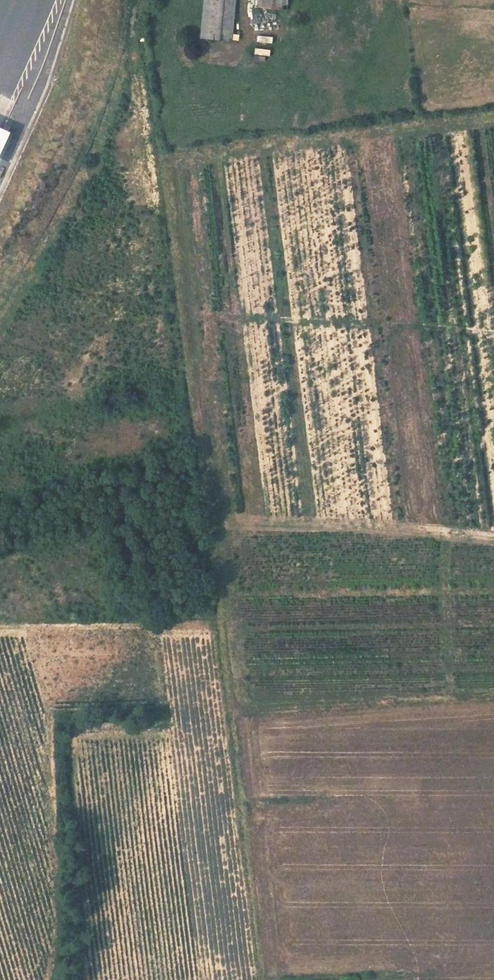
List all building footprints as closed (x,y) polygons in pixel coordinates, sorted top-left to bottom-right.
[(204,38),(234,41),(237,0),(207,0),(204,38)] [(257,35),(256,54),(271,54),(272,35),(257,35)] [(3,166),(18,134),(0,126),(0,165),(3,166)]
